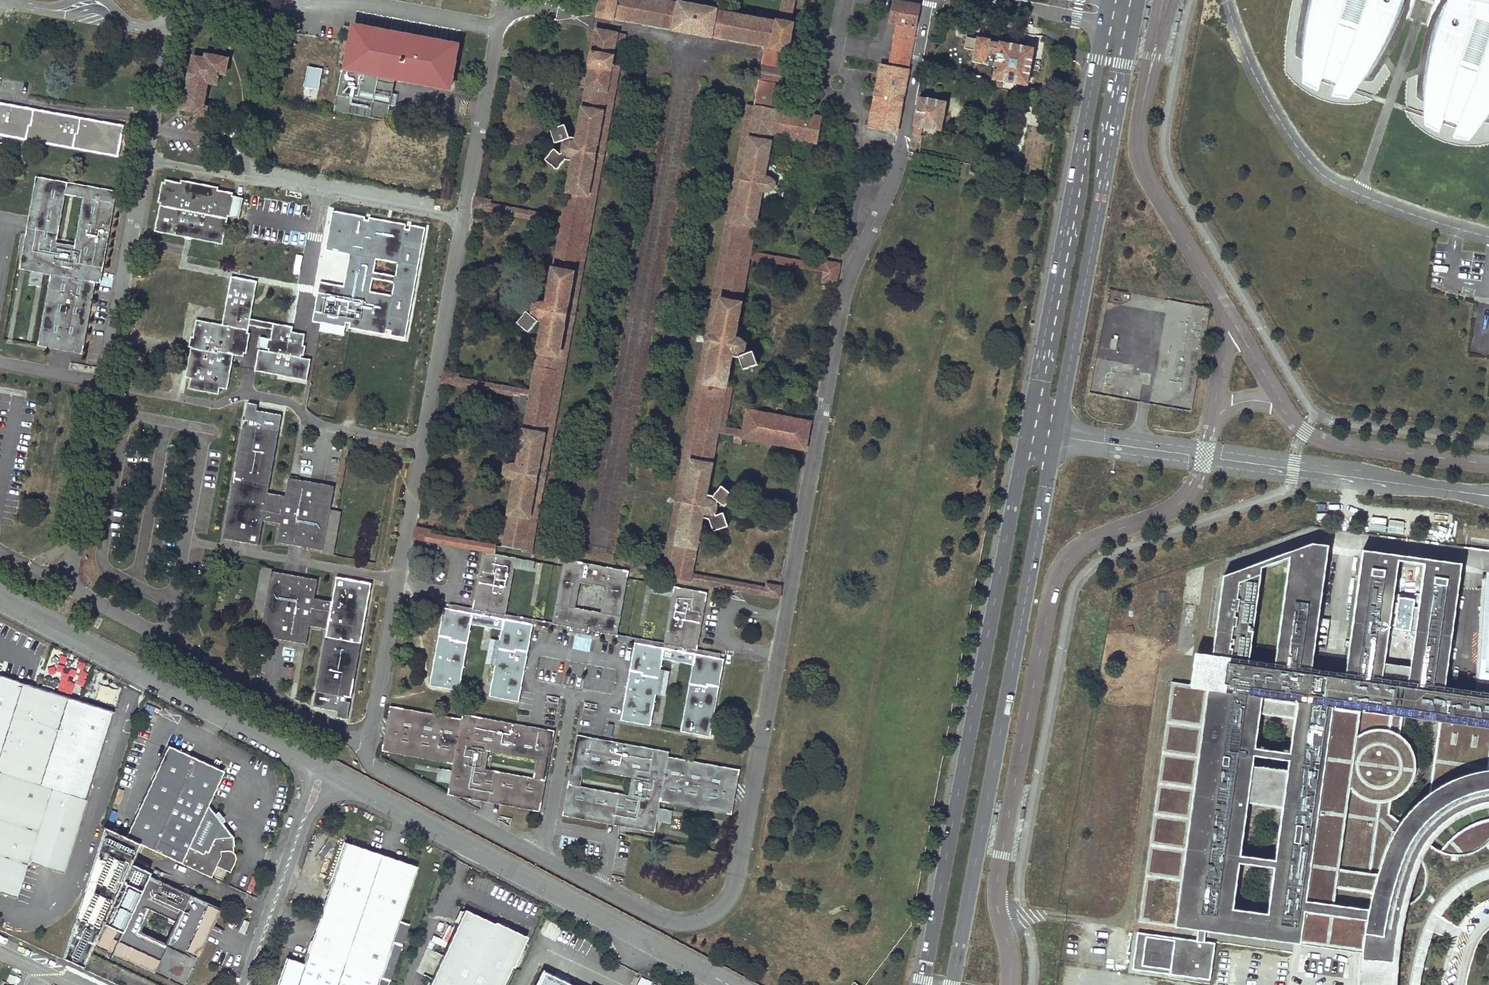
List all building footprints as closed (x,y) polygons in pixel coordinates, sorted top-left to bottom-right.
[(598,16),(613,18),(613,17),(675,28),(674,30),(712,37),(712,35),(766,44),(762,64),(762,66),(764,66),(766,68),(765,75),(762,76),(759,76),(757,90),(756,90),(753,104),(756,105),(776,108),(790,32),(617,0),(601,0),(598,16)] [(780,21),(777,20),(776,22),(717,11),(717,10),(711,9),(686,5),(686,4),(680,3),(679,5),(655,0),(617,0),(790,32),(792,23),(790,23),(794,0),(784,0),(780,21)] [(881,65),(869,125),(896,131),(907,70),(906,70),(914,26),(915,27),(919,5),(894,0),(890,21),(897,23),(888,67),(881,65)] [(1309,11),(1304,54),(1326,61),(1321,77),(1337,83),(1343,68),(1365,75),(1387,39),(1400,0),(1313,0),(1309,11)] [(1430,51),(1424,95),(1447,103),(1442,119),(1458,125),(1464,108),(1487,117),(1488,113),(1488,0),(1449,0),(1430,51)] [(274,23),(273,29),(279,30),(281,19),(275,18),(274,23)] [(341,34),(352,36),(354,27),(343,25),(341,34)] [(352,36),(346,68),(394,77),(450,87),(457,44),(354,25),(354,27),(352,36)] [(516,478),(503,546),(522,550),(522,551),(524,551),(616,33),(596,30),(588,77),(580,76),(579,84),(586,86),(577,137),(569,135),(565,124),(551,129),(555,143),(563,140),(564,144),(563,150),(560,153),(554,148),(545,158),(557,169),(565,159),(572,160),(562,217),(561,224),(547,304),(542,304),(535,306),(534,312),(533,312),(532,312),(530,314),(526,311),(516,323),(527,332),(539,316),(545,317),(531,391),(530,397),(529,400),(526,399),(526,397),(513,394),(513,398),(513,402),(515,406),(517,409),(519,410),(521,411),(523,412),(524,410),(527,411),(520,451),(509,449),(506,467),(505,473),(510,477),(516,478)] [(967,35),(964,48),(975,49),(973,60),(986,62),(988,52),(998,54),(993,79),(1028,84),(1034,48),(1033,48),(1036,33),(1022,31),(1020,45),(1000,41),(1000,43),(990,42),(990,39),(967,35)] [(616,33),(524,551),(531,552),(624,34),(616,33)] [(189,79),(183,109),(196,112),(195,115),(206,117),(208,106),(204,105),(208,82),(217,84),(219,73),(226,74),(229,58),(207,54),(206,58),(193,55),(191,67),(190,66),(188,79),(189,79)] [(309,66),(305,86),(319,88),(322,68),(309,66)] [(342,68),(334,110),(386,119),(394,77),(346,68),(342,68)] [(973,75),(971,83),(979,84),(981,77),(973,75)] [(919,97),(913,134),(919,135),(921,127),(941,130),(947,102),(919,97)] [(0,102),(0,131),(118,153),(123,124),(0,102)] [(748,103),(662,574),(670,576),(756,105),(753,104),(748,103)] [(756,105),(670,576),(690,580),(692,573),(702,517),(709,519),(713,530),(728,525),(723,512),(716,515),(715,511),(716,505),(719,501),(725,506),(734,495),(722,485),(714,495),(706,494),(717,432),(726,384),(731,355),(739,356),(744,369),(758,363),(753,350),(745,353),(744,349),(745,343),(740,339),(734,338),(749,258),(750,251),(759,203),(767,204),(775,201),(782,197),(783,192),(781,191),(781,189),(779,188),(779,185),(782,185),(782,183),(785,183),(785,177),(774,165),(766,164),(771,135),(816,143),(821,116),(776,108),(756,105)] [(25,269),(41,176),(36,175),(20,268),(25,269)] [(67,181),(41,176),(25,269),(51,273),(38,345),(53,347),(54,339),(58,340),(57,348),(65,349),(67,342),(71,342),(70,350),(83,352),(96,281),(97,273),(102,274),(114,203),(109,202),(111,194),(92,191),(90,198),(82,246),(81,249),(63,245),(64,243),(72,195),(74,188),(66,186),(67,181)] [(165,179),(155,231),(185,236),(192,238),(223,243),(233,192),(218,189),(219,186),(182,179),(181,182),(165,179)] [(117,189),(67,181),(66,186),(74,188),(92,191),(111,194),(109,202),(114,203),(117,189)] [(92,191),(74,188),(72,195),(90,198),(92,191)] [(476,197),(474,207),(487,209),(488,203),(489,199),(476,197)] [(488,203),(487,209),(561,224),(562,217),(488,203)] [(182,253),(180,267),(186,268),(231,276),(257,281),(293,288),(299,289),(330,294),(331,289),(300,283),(240,272),(187,262),(192,238),(185,236),(182,253)] [(319,349),(351,355),(352,353),(367,355),(366,358),(397,364),(406,314),(408,314),(409,310),(411,310),(412,300),(409,300),(416,260),(400,257),(401,251),(355,243),(354,248),(339,245),(331,289),(330,294),(319,349)] [(750,251),(749,258),(824,271),(825,264),(750,251)] [(824,271),(823,280),(836,283),(839,263),(826,261),(825,264),(824,271)] [(31,286),(41,287),(42,274),(32,273),(31,286)] [(231,276),(226,305),(222,324),(196,319),(185,377),(191,378),(189,388),(219,394),(220,387),(227,389),(234,354),(244,356),(250,325),(273,329),(269,351),(259,349),(255,370),(307,380),(311,359),(301,357),(305,333),(292,331),(292,326),(287,325),(251,318),(257,281),(231,276)] [(293,288),(287,325),(292,326),(299,289),(293,288)] [(1166,302),(1150,403),(1192,410),(1209,310),(1200,308),(1198,320),(1187,318),(1189,305),(1166,302)] [(1117,339),(1111,338),(1109,348),(1115,350),(1117,339)] [(445,371),(443,381),(456,384),(457,378),(458,373),(445,371)] [(726,384),(717,432),(735,436),(742,437),(743,430),(724,426),(732,385),(726,384)] [(742,437),(743,437),(805,449),(810,421),(747,410),(743,430),(742,437)] [(244,424),(223,538),(258,545),(262,519),(280,523),(276,542),(323,550),(330,509),(334,486),(298,479),(297,483),(288,482),(285,496),(267,493),(279,430),(244,424)] [(289,475),(288,482),(297,483),(298,479),(298,476),(289,475)] [(322,553),(333,555),(341,511),(330,509),(323,550),(322,553)] [(417,528),(415,538),(428,540),(430,533),(430,530),(417,528)] [(430,533),(428,540),(483,550),(495,552),(497,545),(430,533)] [(1313,550),(1328,552),(1328,546),(1312,544),(1223,576),(1222,583),(1262,568),(1289,558),(1313,550)] [(693,664),(681,731),(710,736),(725,654),(697,648),(708,592),(675,586),(664,642),(617,634),(629,570),(565,559),(553,622),(506,613),(516,557),(495,554),(495,552),(483,550),(473,608),(445,603),(430,685),(459,690),(471,624),(502,629),(490,696),(519,701),(533,625),(636,643),(621,720),(651,725),(663,658),(693,664)] [(1474,691),(1445,687),(1461,570),(1424,565),(1415,631),(1389,627),(1398,561),(1361,556),(1345,674),(1312,669),(1328,552),(1313,550),(1289,558),(1275,664),(1249,660),(1262,568),(1222,583),(1212,655),(1212,657),(1231,659),(1230,663),(1228,663),(1225,684),(1227,685),(1226,691),(1208,689),(1208,690),(1190,688),(1190,685),(1171,683),(1138,922),(1301,944),(1301,942),(1362,950),(1361,968),(1360,984),(1412,984),(1414,975),(1419,950),(1426,929),(1433,915),(1442,902),(1450,893),(1460,885),(1472,877),(1485,872),(1488,871),(1488,580),(1474,691)] [(1424,565),(1461,570),(1462,564),(1362,550),(1361,556),(1398,561),(1424,565)] [(253,610),(263,612),(271,568),(261,566),(253,610)] [(350,697),(370,583),(336,576),(331,602),(314,598),(317,579),(271,571),(259,635),(296,642),(297,638),(306,639),(309,625),(326,628),(315,691),(350,697)] [(692,573),(690,580),(765,593),(766,587),(692,573)] [(766,587),(765,593),(778,596),(780,586),(767,584),(766,587)] [(305,646),(306,639),(297,638),(295,645),(305,646)] [(1208,689),(1226,691),(1227,685),(1225,684),(1228,663),(1230,663),(1231,659),(1212,657),(1212,655),(1195,653),(1190,685),(1190,688),(1208,690),(1208,689)] [(0,676),(0,892),(15,897),(26,861),(61,873),(92,778),(113,712),(36,688),(28,685),(0,676)] [(541,733),(542,729),(471,716),(470,720),(462,719),(391,706),(388,719),(396,721),(395,725),(387,724),(386,732),(393,733),(393,738),(385,736),(382,750),(453,763),(449,789),(541,806),(546,781),(540,780),(542,772),(535,771),(486,762),(484,761),(487,744),(489,744),(538,753),(545,754),(549,735),(541,733)] [(612,736),(614,724),(608,723),(606,734),(612,736)] [(555,731),(542,729),(541,733),(549,735),(545,754),(542,772),(540,780),(546,781),(555,731)] [(577,735),(568,784),(573,785),(575,778),(578,760),(582,741),(589,742),(590,737),(577,735)] [(568,784),(563,810),(655,827),(660,801),(731,814),(734,800),(726,799),(727,795),(735,796),(736,788),(729,786),(729,782),(737,783),(740,770),(668,756),(660,755),(661,750),(590,737),(589,742),(582,741),(578,760),(585,761),(634,770),(636,770),(632,788),(630,788),(582,779),(575,778),(573,785),(568,784)] [(167,747),(125,837),(139,844),(210,877),(215,866),(217,863),(226,869),(228,866),(230,867),(231,866),(234,863),(235,858),(235,855),(233,853),(232,852),(229,851),(227,851),(227,849),(233,848),(231,838),(221,840),(206,807),(223,773),(167,747)] [(542,772),(545,754),(538,753),(535,771),(542,772)] [(585,761),(578,760),(575,778),(582,779),(585,761)] [(540,811),(541,806),(449,789),(448,794),(540,811)] [(655,827),(563,810),(562,815),(654,832),(655,827)] [(61,958),(82,968),(92,945),(129,867),(139,844),(125,837),(103,827),(61,958)] [(409,924),(399,921),(417,866),(345,841),(303,963),(286,957),(276,984),(388,984),(409,924)] [(147,865),(139,863),(136,870),(129,867),(92,945),(178,984),(185,984),(205,941),(220,909),(160,881),(164,873),(147,865)] [(230,872),(234,863),(231,866),(230,867),(228,866),(226,869),(217,863),(215,866),(230,872)] [(1421,977),(1427,951),(1434,930),(1440,917),(1448,906),(1456,898),(1465,890),(1476,884),(1488,879),(1488,871),(1485,872),(1472,877),(1460,885),(1450,893),(1442,902),(1433,915),(1426,929),(1419,950),(1414,975),(1412,984),(1420,984),(1421,977)] [(464,909),(429,984),(502,984),(511,966),(512,966),(526,937),(495,922),(494,924),(464,909)] [(241,919),(237,932),(244,934),(248,922),(241,919)] [(1214,943),(1131,932),(1126,972),(1209,983),(1214,943)] [(554,978),(570,984),(590,984),(558,970),(554,978)] [(554,978),(543,972),(537,984),(570,984),(554,978)]
